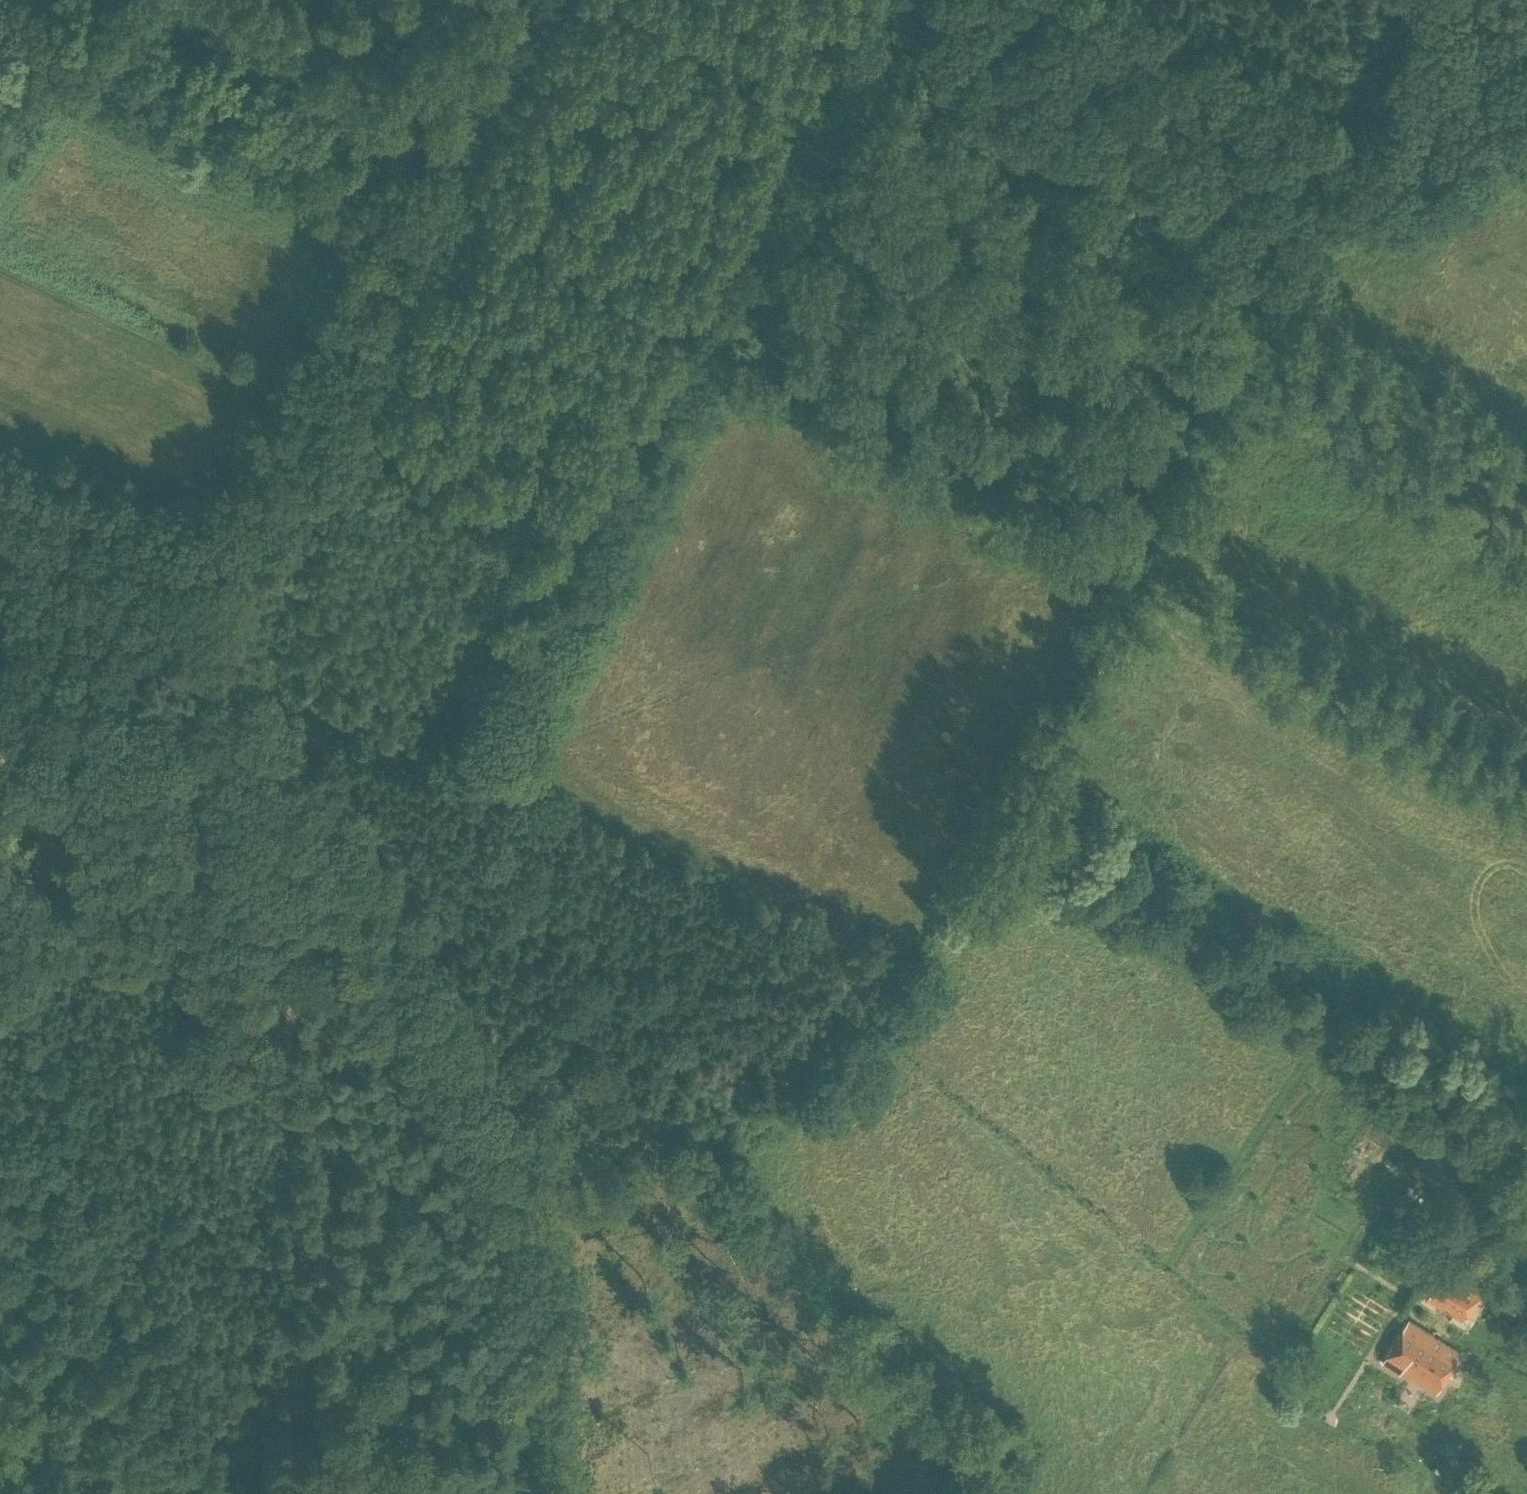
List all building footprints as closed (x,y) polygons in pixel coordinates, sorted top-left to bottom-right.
[(1375,1143),(1389,1149),(1394,1138),(1380,1132),(1375,1143)] [(1463,1321),(1483,1286),(1449,1266),(1428,1300),(1463,1321)] [(1436,1393),(1460,1354),(1410,1322),(1383,1364),(1398,1373),(1401,1370),(1436,1393)]
